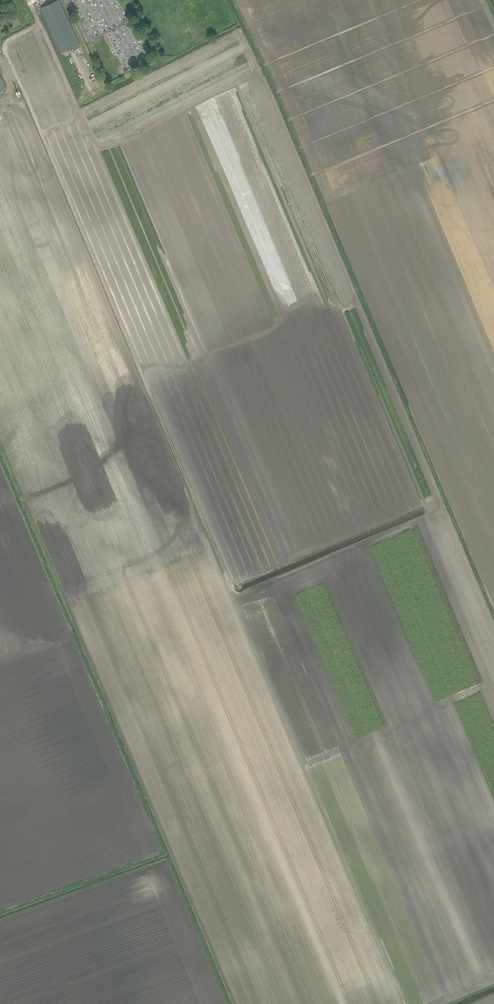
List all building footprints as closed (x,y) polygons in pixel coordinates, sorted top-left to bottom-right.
[(80,45),(59,0),(58,0),(40,8),(61,54),(80,45)]
